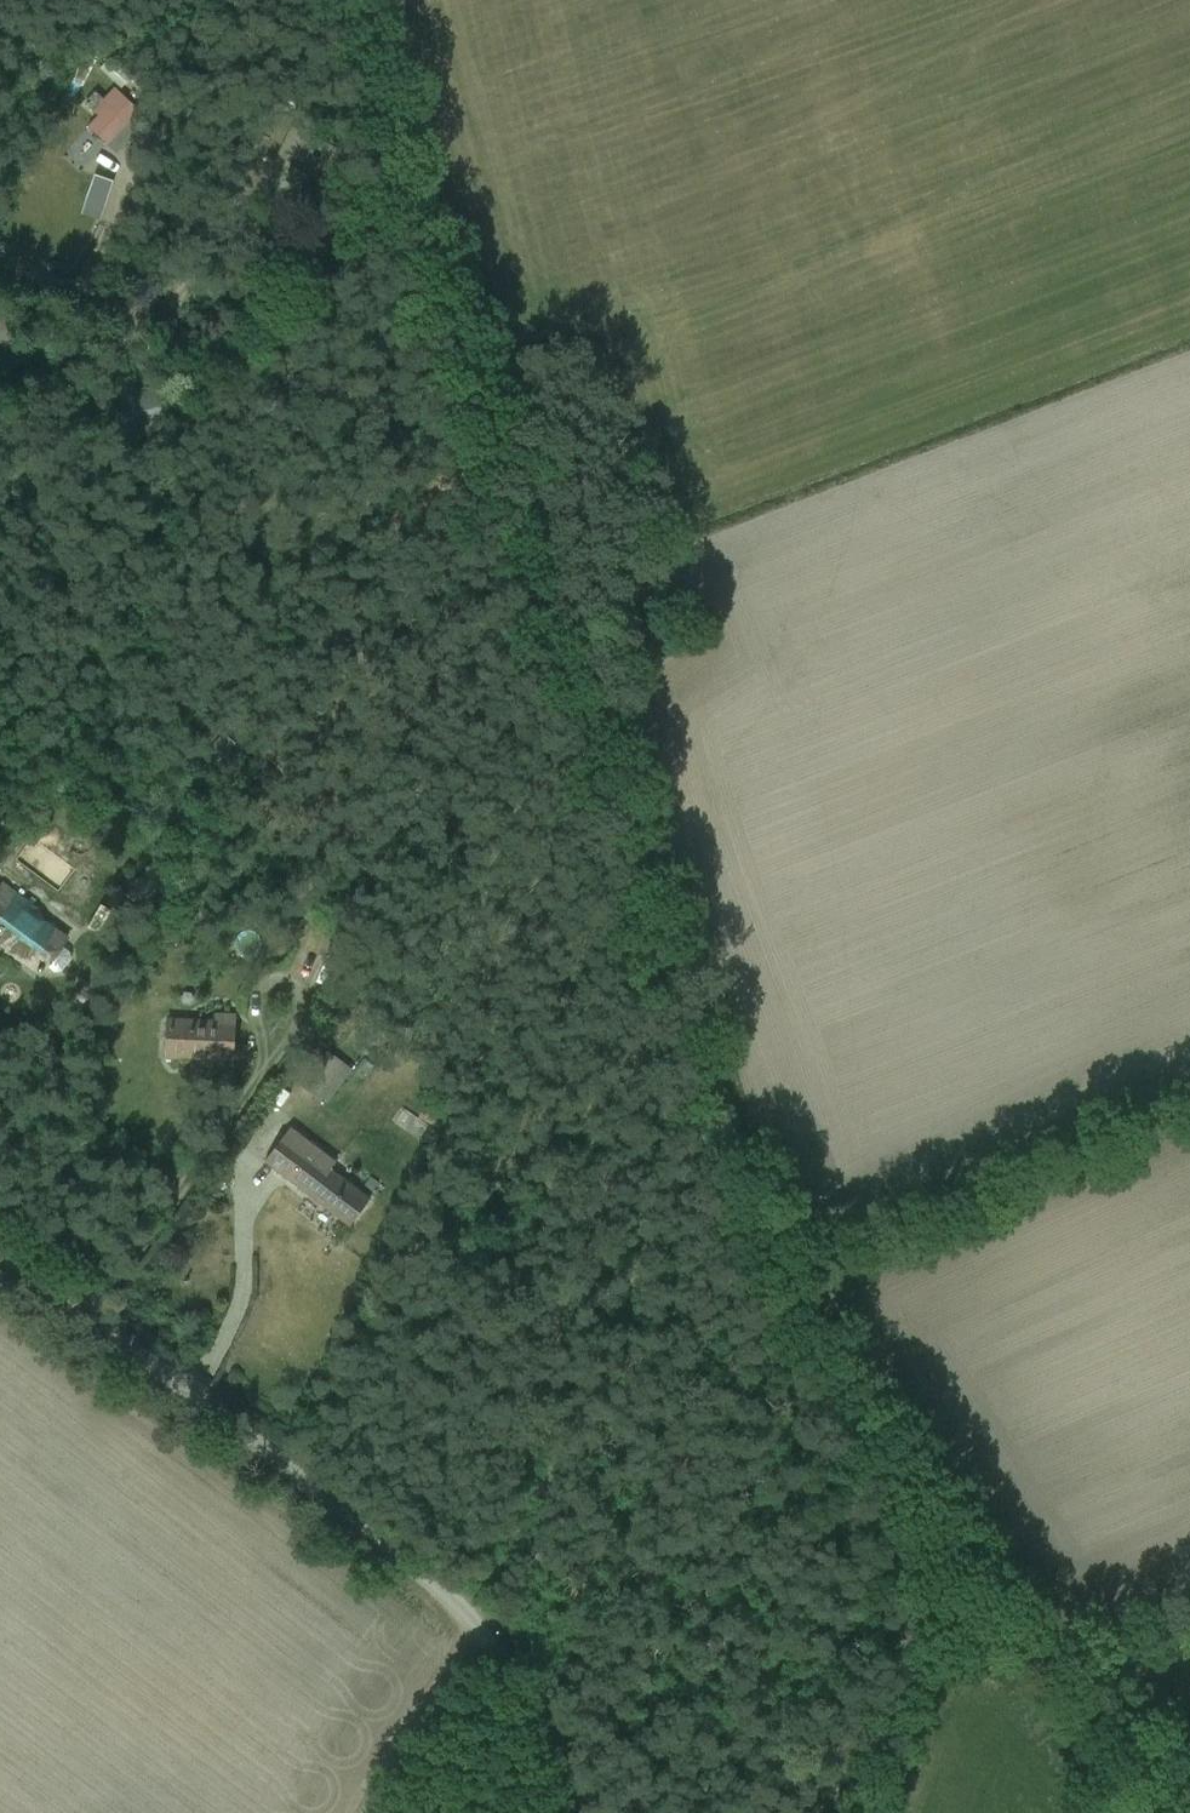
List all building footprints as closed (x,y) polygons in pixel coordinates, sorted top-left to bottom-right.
[(120,154),(160,109),(120,73),(79,118),(120,154)] [(90,203),(102,208),(113,182),(102,177),(90,203)] [(160,382),(114,395),(124,433),(134,430),(137,441),(173,432),(160,382)] [(52,981),(85,933),(0,875),(0,946),(52,981)] [(167,1066),(246,1068),(247,1018),(168,1016),(167,1066)] [(352,1237),(385,1197),(301,1127),(268,1166),(352,1237)]
